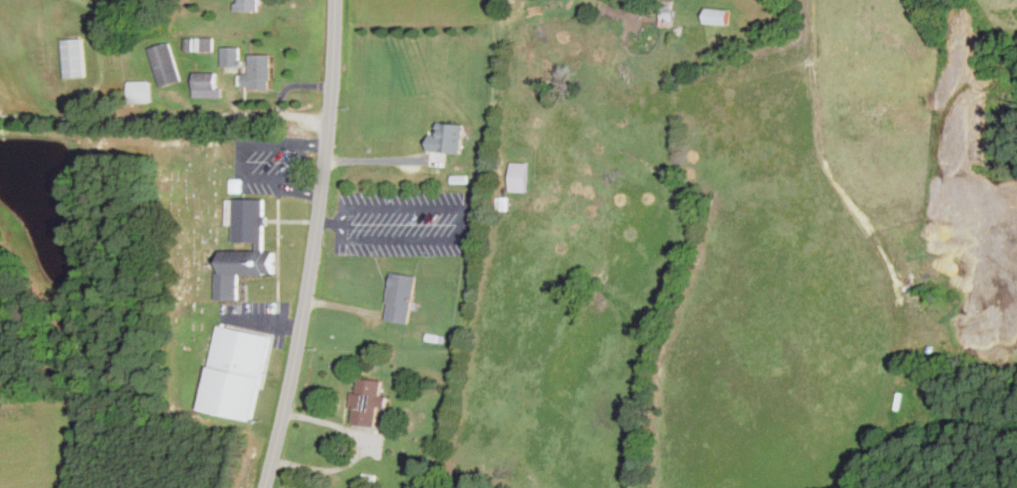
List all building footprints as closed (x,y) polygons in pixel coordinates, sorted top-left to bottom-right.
[(259,0),(240,0),(240,10),(259,10),(259,0)] [(674,0),(662,0),(662,27),(674,27),(674,0)] [(733,9),(707,9),(707,24),(733,24),(733,9)] [(64,38),(64,77),(85,77),(85,38),(64,38)] [(213,39),(196,39),(196,50),(213,50),(213,39)] [(150,48),(161,87),(181,81),(170,42),(150,48)] [(240,47),(223,47),(223,66),(240,66),(240,47)] [(272,54),(252,54),(252,74),(245,73),(244,87),(271,88),(272,54)] [(217,97),(217,72),(195,72),(195,97),(217,97)] [(152,103),(152,81),(130,81),(130,103),(152,103)] [(464,153),(465,124),(441,122),(441,134),(433,134),(432,151),(464,153)] [(234,243),(265,243),(265,199),(234,199),(234,243)] [(218,299),(240,299),(240,274),(277,274),(277,250),(224,250),(224,272),(218,272),(218,299)] [(411,323),(418,275),(394,272),(388,320),(411,323)] [(271,336),(218,326),(203,411),(256,420),(271,336)] [(381,396),(383,380),(357,378),(353,424),(377,426),(379,407),(388,408),(389,396),(381,396)]
